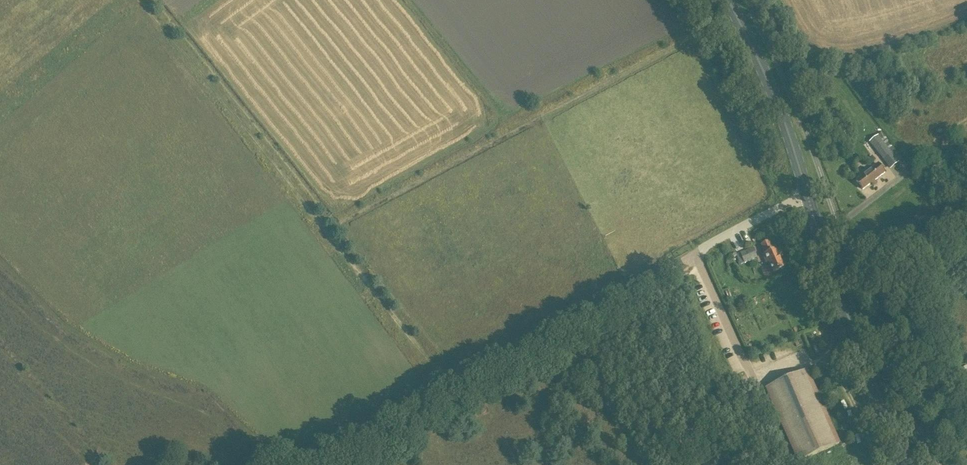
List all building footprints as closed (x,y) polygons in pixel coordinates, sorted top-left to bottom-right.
[(877,138),(869,144),(889,170),(902,160),(887,141),(883,145),(877,138)] [(878,165),(856,182),(863,191),(885,174),(878,165)] [(903,186),(908,191),(914,185),(909,180),(903,186)] [(769,242),(760,245),(764,255),(762,256),(765,264),(768,263),(772,273),(783,269),(775,250),(773,251),(769,242)] [(753,248),(740,254),(744,265),(757,259),(753,248)] [(714,332),(718,338),(725,334),(721,327),(714,332)] [(807,367),(763,386),(798,464),(812,457),(841,445),(807,367)]
